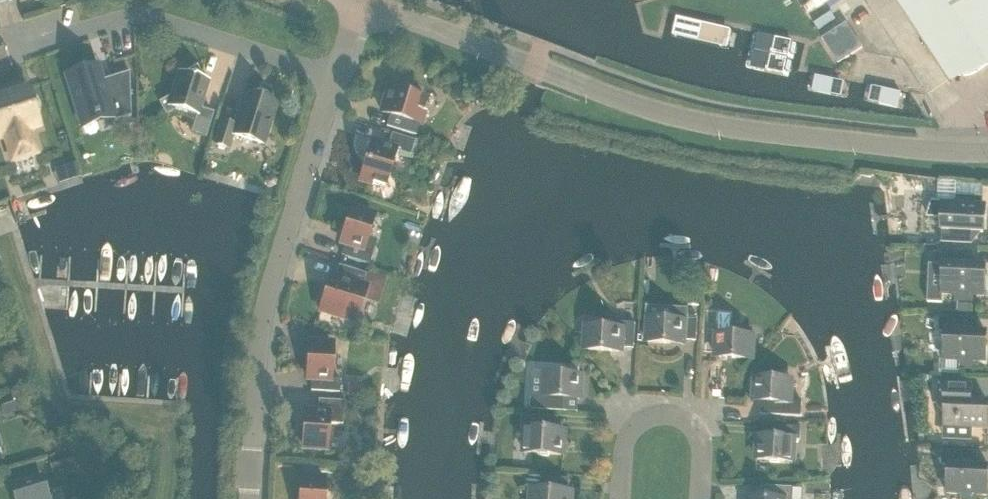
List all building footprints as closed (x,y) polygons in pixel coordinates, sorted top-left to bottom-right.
[(975,73),(987,64),(987,5),(985,0),(899,0),(943,67),(949,72),(958,75),(966,75),(975,73)] [(838,64),(862,48),(845,24),(822,39),(838,64)] [(95,66),(64,75),(82,131),(129,116),(127,71),(100,79),(95,66)] [(201,79),(195,68),(183,74),(177,72),(169,96),(159,103),(164,114),(176,108),(197,115),(192,132),(205,136),(212,113),(200,109),(208,81),(201,79)] [(27,129),(39,125),(27,87),(0,95),(0,137),(4,136),(9,150),(13,151),(17,151),(25,148),(28,146),(32,143),(27,129)] [(402,93),(388,89),(381,112),(389,114),(385,126),(415,135),(426,100),(412,96),(412,94),(402,91),(402,93)] [(268,97),(265,93),(258,91),(254,93),(253,95),(244,93),(246,94),(241,111),(238,110),(237,116),(236,116),(234,124),(220,120),(213,144),(229,149),(233,135),(263,145),(271,120),(268,120),(273,103),(275,103),(276,102),(267,100),(268,97)] [(409,155),(413,140),(391,134),(387,147),(371,142),(360,180),(383,187),(387,173),(389,174),(392,163),(390,163),(394,150),(409,155)] [(973,206),(973,196),(955,196),(955,205),(944,204),(944,203),(932,199),(927,216),(942,216),(940,242),(971,243),(972,231),(982,232),(983,206),(973,206)] [(368,237),(371,228),(369,227),(373,215),(351,208),(340,242),(345,244),(342,255),(369,263),(373,251),(363,248),(366,237),(368,237)] [(981,296),(983,268),(970,267),(971,253),(936,251),(935,265),(942,266),(940,294),(954,295),(954,301),(970,302),(970,296),(981,296)] [(362,282),(365,274),(338,265),(334,277),(330,276),(319,310),(358,322),(369,284),(362,282)] [(970,313),(970,305),(958,305),(957,312),(970,313)] [(695,341),(697,316),(688,316),(688,308),(671,307),(670,318),(661,318),(661,320),(648,319),(647,342),(682,344),(683,340),(695,341)] [(985,362),(986,333),(972,332),(972,319),(935,318),(935,331),(945,331),(944,360),(960,361),(960,367),(973,368),(973,361),(985,362)] [(633,348),(634,323),(621,322),(620,328),(608,328),(608,326),(599,325),(599,327),(586,326),(584,349),(620,351),(621,347),(633,348)] [(730,335),(717,334),(718,323),(705,322),(704,342),(716,343),(715,357),(751,359),(752,336),(739,335),(739,334),(730,333),(730,335)] [(332,366),(332,357),(331,357),(331,344),(308,342),(306,378),(311,378),(310,391),(338,392),(339,380),(329,379),(330,366),(332,366)] [(579,399),(580,376),(544,373),(543,395),(531,395),(531,409),(566,411),(567,398),(579,399)] [(777,379),(778,377),(768,377),(768,379),(755,378),(753,401),(765,401),(764,413),(760,413),(760,414),(801,417),(801,403),(789,402),(791,380),(777,379)] [(971,389),(970,387),(937,386),(936,405),(943,413),(946,413),(945,425),(986,427),(987,401),(969,401),(970,389),(971,389)] [(16,406),(13,397),(1,400),(4,410),(16,406)] [(343,425),(344,401),(318,399),(317,412),(305,411),(302,447),(325,449),(326,436),(328,436),(329,426),(327,426),(327,424),(343,425)] [(563,455),(564,431),(557,430),(558,417),(522,415),(521,429),(524,430),(523,452),(538,453),(538,455),(548,456),(548,454),(563,455)] [(799,440),(800,427),(763,424),(762,437),(757,436),(756,459),(770,460),(769,462),(779,462),(779,461),(792,461),(793,440),(799,440)] [(987,476),(987,467),(975,466),(976,452),(942,450),(941,465),(948,465),(946,493),(962,494),(962,498),(975,498),(975,495),(987,495),(987,476)] [(64,474),(76,470),(70,452),(47,459),(52,474),(62,470),(64,474)] [(41,477),(11,486),(15,498),(47,498),(41,477)] [(324,492),(323,492),(323,479),(301,477),(299,498),(324,498),(324,492)] [(568,479),(540,477),(539,490),(531,490),(530,498),(570,498),(571,492),(567,492),(568,479)] [(792,488),(762,486),(761,498),(748,497),(747,498),(792,498),(792,488)]
